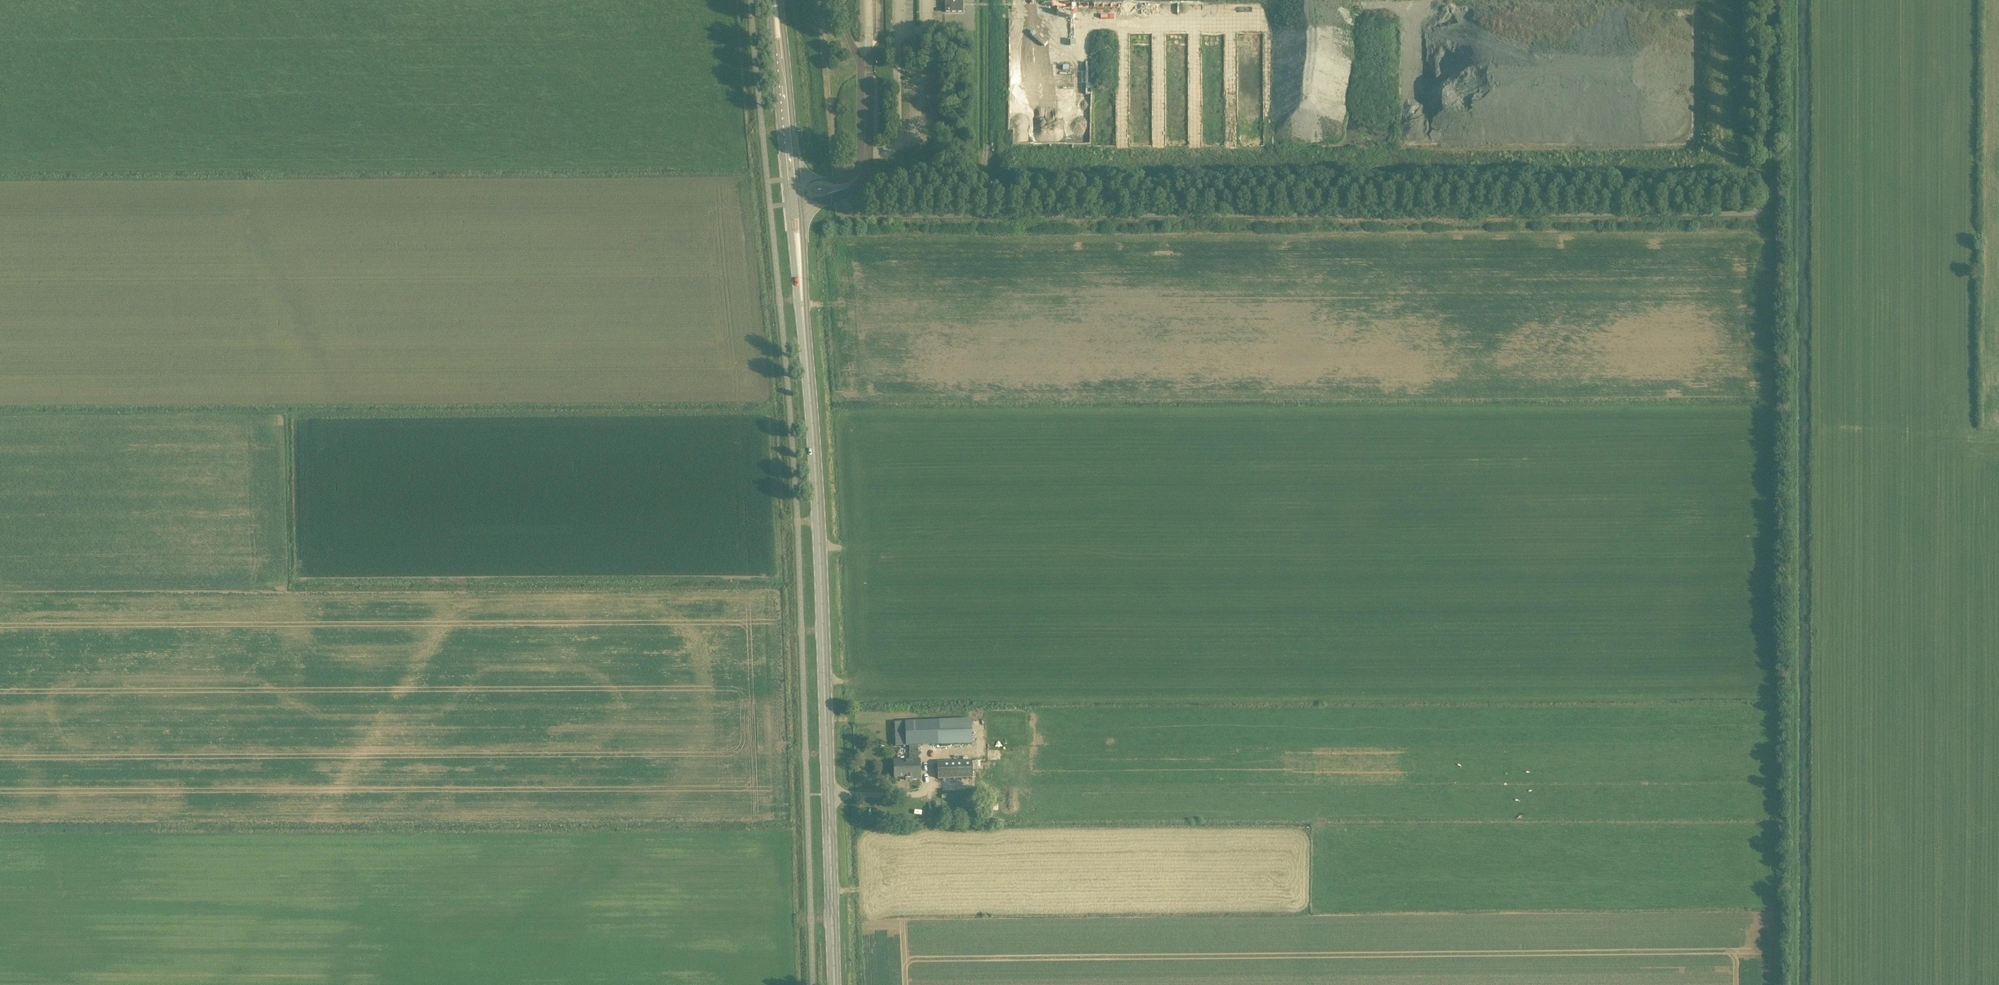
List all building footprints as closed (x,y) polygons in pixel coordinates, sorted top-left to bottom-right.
[(944,13),(962,13),(962,0),(944,0),(944,13)] [(1213,16),(1210,21),(1226,29),(1228,25),(1213,16)] [(1056,73),(1057,85),(1075,85),(1074,72),(1056,73)] [(972,744),(971,720),(939,721),(939,744),(972,744)] [(909,760),(894,760),(894,778),(906,778),(906,780),(920,779),(920,760),(918,760),(918,745),(909,745),(909,760)] [(978,761),(937,762),(937,778),(972,777),(971,769),(979,769),(978,761)]
